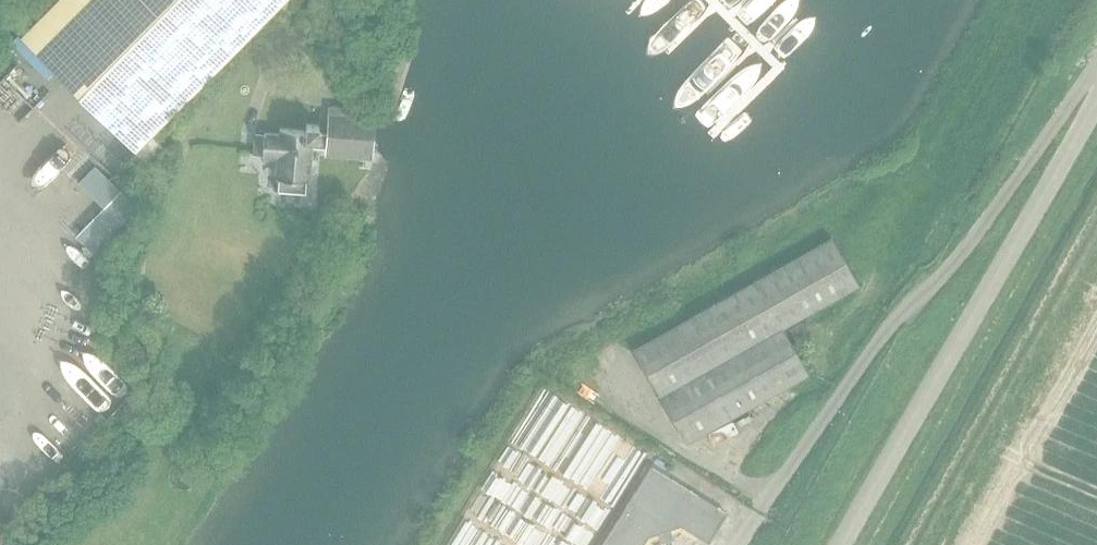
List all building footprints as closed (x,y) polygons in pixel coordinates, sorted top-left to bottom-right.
[(20,34),(136,149),(282,0),(54,0),(20,34)] [(264,132),(255,132),(253,154),(278,156),(276,177),(278,177),(277,190),(306,192),(307,179),(309,179),(311,147),(325,149),(373,152),(375,120),(353,118),(354,107),(328,105),(326,132),(318,132),(318,124),(306,123),(306,130),(280,128),(279,133),(264,132)] [(131,156),(144,170),(165,148),(153,135),(131,156)] [(84,169),(109,193),(80,223),(96,239),(113,222),(101,210),(131,180),(101,152),(84,169)] [(71,268),(84,257),(73,243),(60,254),(71,268)] [(688,442),(788,385),(763,339),(839,296),(813,251),(634,352),(688,442)] [(797,338),(775,354),(783,364),(804,349),(797,338)] [(588,443),(571,438),(565,459),(582,464),(588,443)] [(650,535),(660,532),(663,541),(676,537),(673,528),(682,524),(711,542),(729,512),(653,465),(604,544),(644,544),(650,535)]
